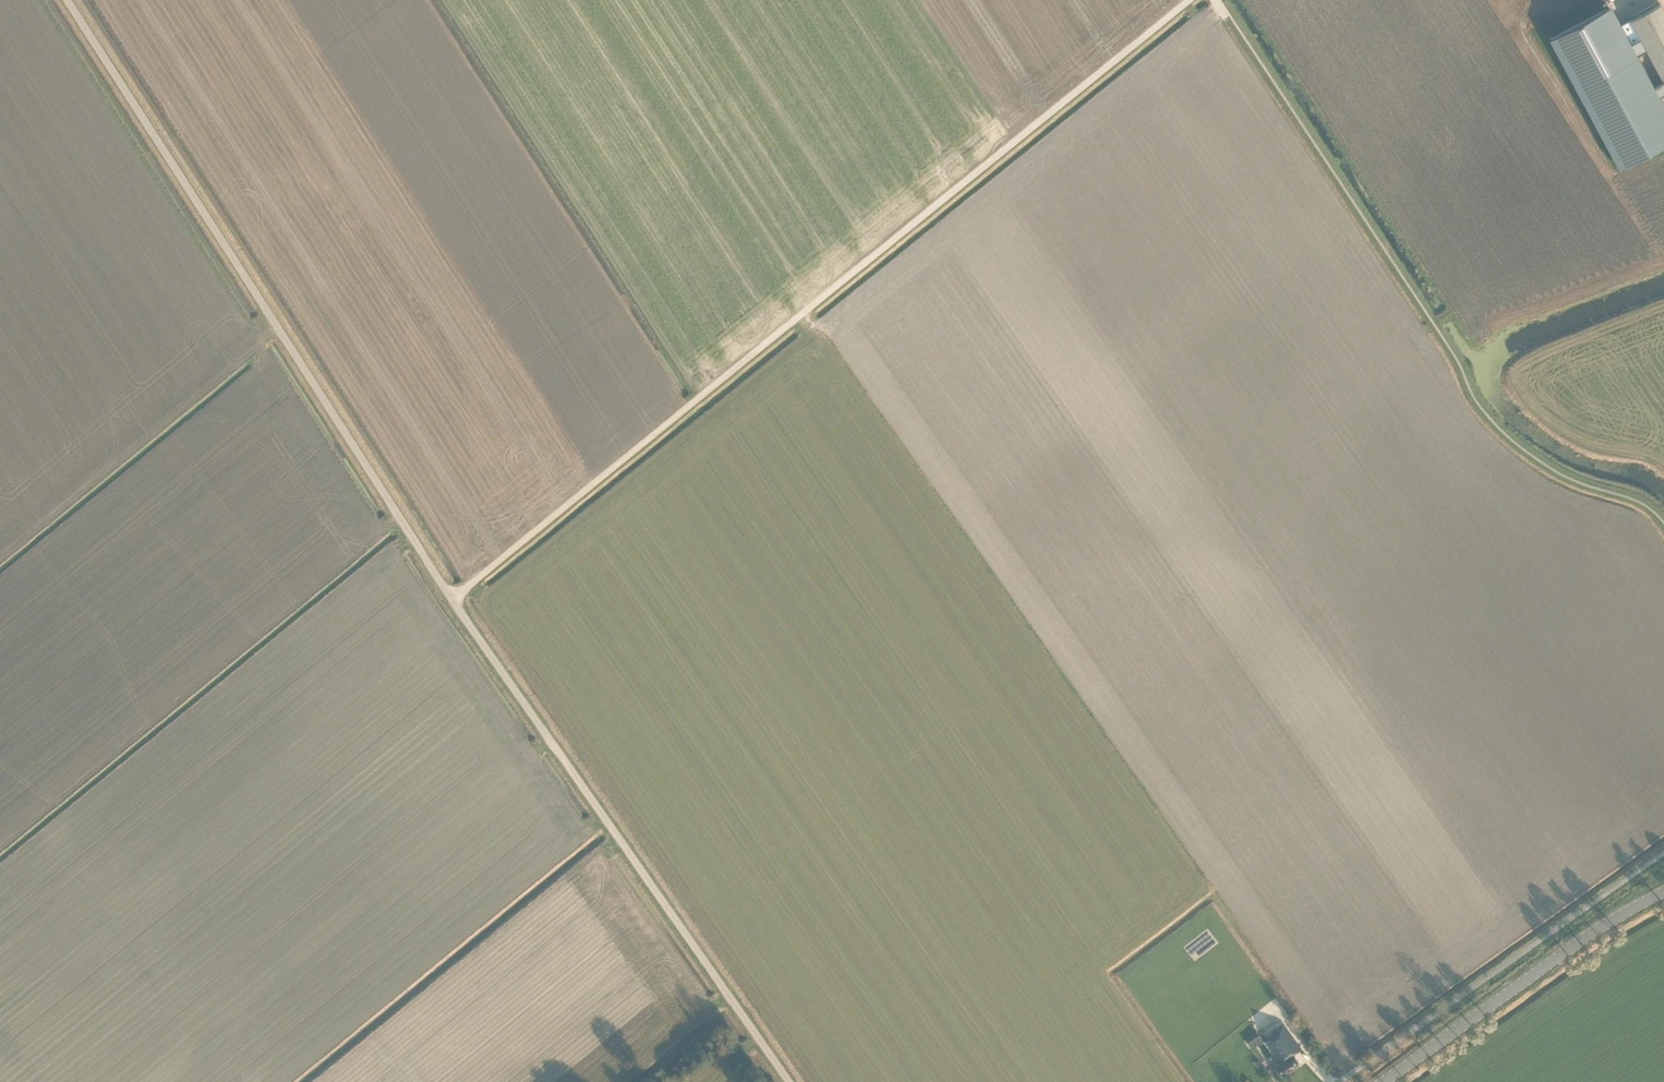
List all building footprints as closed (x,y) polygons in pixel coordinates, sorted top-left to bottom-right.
[(1663,80),(1663,81),(1652,87),(1635,55),(1647,49),(1662,77),(1663,76),(1663,7),(1661,2),(1631,19),(1641,38),(1629,44),(1609,7),(1552,38),(1621,167),(1663,144),(1663,109),(1658,97),(1663,93),(1663,79),(1663,80)] [(1294,1052),(1295,1051),(1301,1047),(1284,1023),(1263,1039),(1273,1054),(1274,1053),(1280,1061),(1275,1065),(1282,1075),(1301,1062),(1294,1052)]
